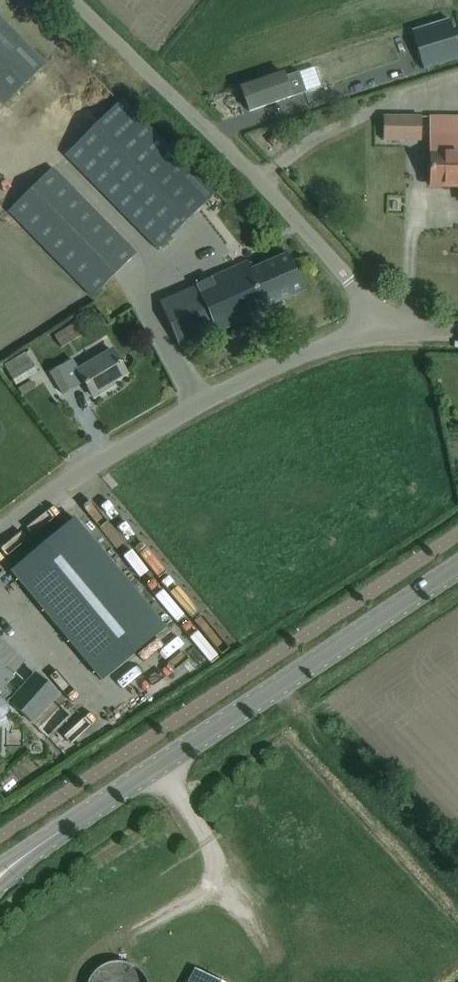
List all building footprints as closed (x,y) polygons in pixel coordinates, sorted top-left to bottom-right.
[(2,107),(45,64),(0,18),(0,104),(2,107)] [(457,58),(457,48),(449,19),(410,31),(423,69),(457,58)] [(338,50),(339,53),(297,68),(299,72),(284,77),(283,73),(240,87),(249,111),(305,92),(311,108),(353,93),(344,68),(354,64),(348,47),(338,50)] [(225,93),(246,84),(239,69),(219,78),(225,93)] [(121,99),(107,113),(64,155),(157,250),(214,194),(121,99)] [(420,141),(421,117),(383,116),(382,140),(420,141)] [(430,116),(430,186),(457,186),(457,116),(430,116)] [(135,254),(52,169),(8,213),(91,297),(135,254)] [(417,198),(422,210),(435,203),(430,192),(417,198)] [(230,270),(249,314),(303,291),(287,253),(250,269),(247,262),(230,270)] [(251,318),(249,314),(230,270),(194,285),(195,286),(159,302),(179,349),(251,318)] [(125,374),(115,357),(111,350),(77,370),(71,360),(49,373),(62,395),(74,387),(73,386),(83,380),(93,398),(106,390),(104,387),(125,374)] [(26,353),(4,365),(15,385),(37,373),(26,353)] [(74,518),(10,571),(101,681),(165,628),(74,518)] [(5,702),(12,694),(4,687),(12,678),(0,667),(0,721),(2,720),(7,715),(8,711),(8,707),(7,705),(5,702)] [(13,695),(8,701),(33,724),(58,696),(33,673),(13,695)] [(60,706),(37,728),(46,738),(70,716),(60,706)] [(194,969),(187,981),(218,981),(194,969)]
